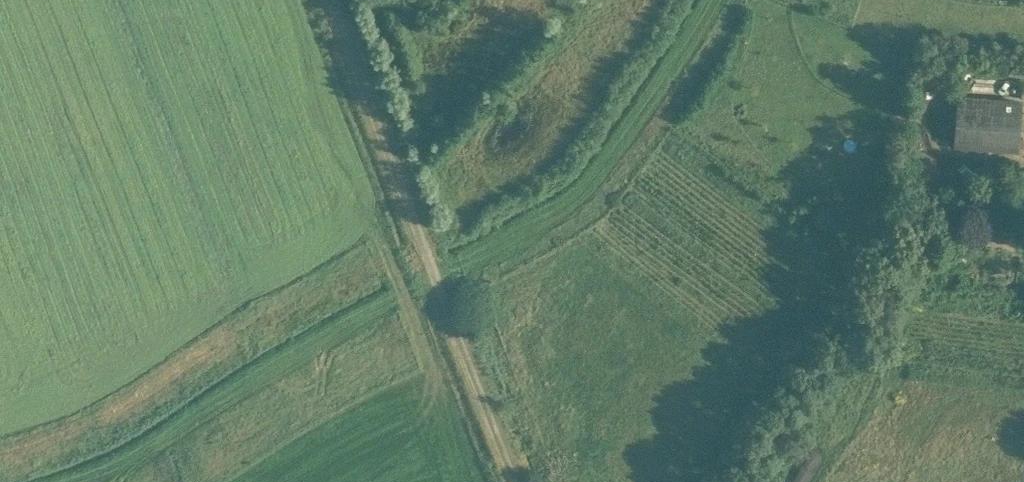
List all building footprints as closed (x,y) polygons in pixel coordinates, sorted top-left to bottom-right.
[(1023,81),(1004,80),(958,76),(957,97),(939,96),(936,139),(954,140),(953,147),(998,150),(1018,152),(1023,81)] [(1015,197),(1023,198),(1023,172),(1017,171),(1015,197)]
